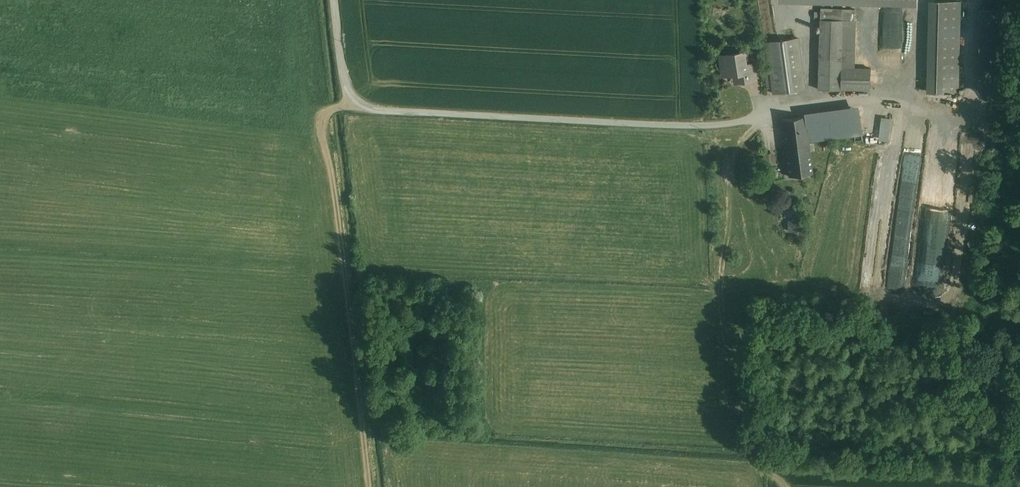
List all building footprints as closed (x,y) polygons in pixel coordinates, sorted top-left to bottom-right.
[(934,92),(937,1),(930,1),(927,91),(934,92)] [(938,1),(937,1),(934,92),(958,92),(960,2),(957,2),(938,1)] [(820,20),(841,20),(840,60),(840,68),(853,68),(855,10),(821,8),(820,20)] [(999,95),(1001,10),(982,9),(980,95),(999,95)] [(820,20),(819,59),(840,60),(841,20),(820,20)] [(797,38),(766,42),(774,93),(805,89),(797,38)] [(754,64),(745,65),(743,52),(723,55),(725,68),(722,68),(723,76),(739,74),(740,82),(757,79),(754,64)] [(840,60),(819,59),(819,89),(839,90),(839,89),(840,68),(840,60)] [(853,68),(840,68),(839,89),(871,90),(871,68),(853,68)] [(858,109),(838,112),(840,121),(859,118),(858,109)] [(859,118),(840,121),(838,112),(828,113),(831,138),(861,134),(859,118)] [(828,113),(782,119),(785,144),(808,141),(831,138),(828,113)] [(892,116),(882,115),(880,137),(890,138),(892,116)] [(808,141),(785,144),(790,176),(812,173),(808,141)] [(788,219),(788,230),(804,230),(804,219),(788,219)]
